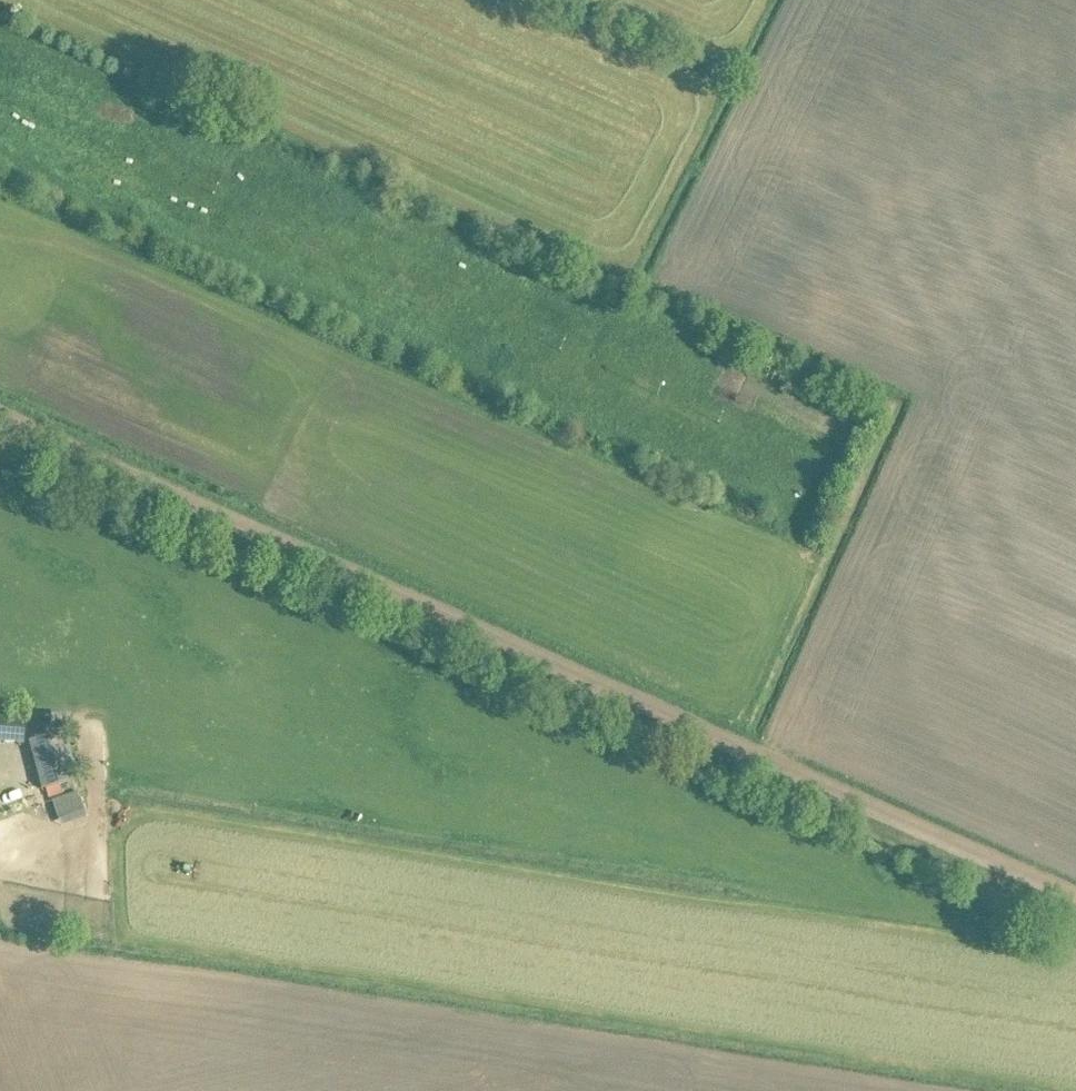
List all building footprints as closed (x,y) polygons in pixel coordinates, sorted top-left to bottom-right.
[(23,744),(25,721),(0,719),(0,743),(23,744)] [(60,735),(29,743),(41,786),(71,778),(60,735)] [(57,821),(83,812),(77,794),(51,803),(57,821)]
